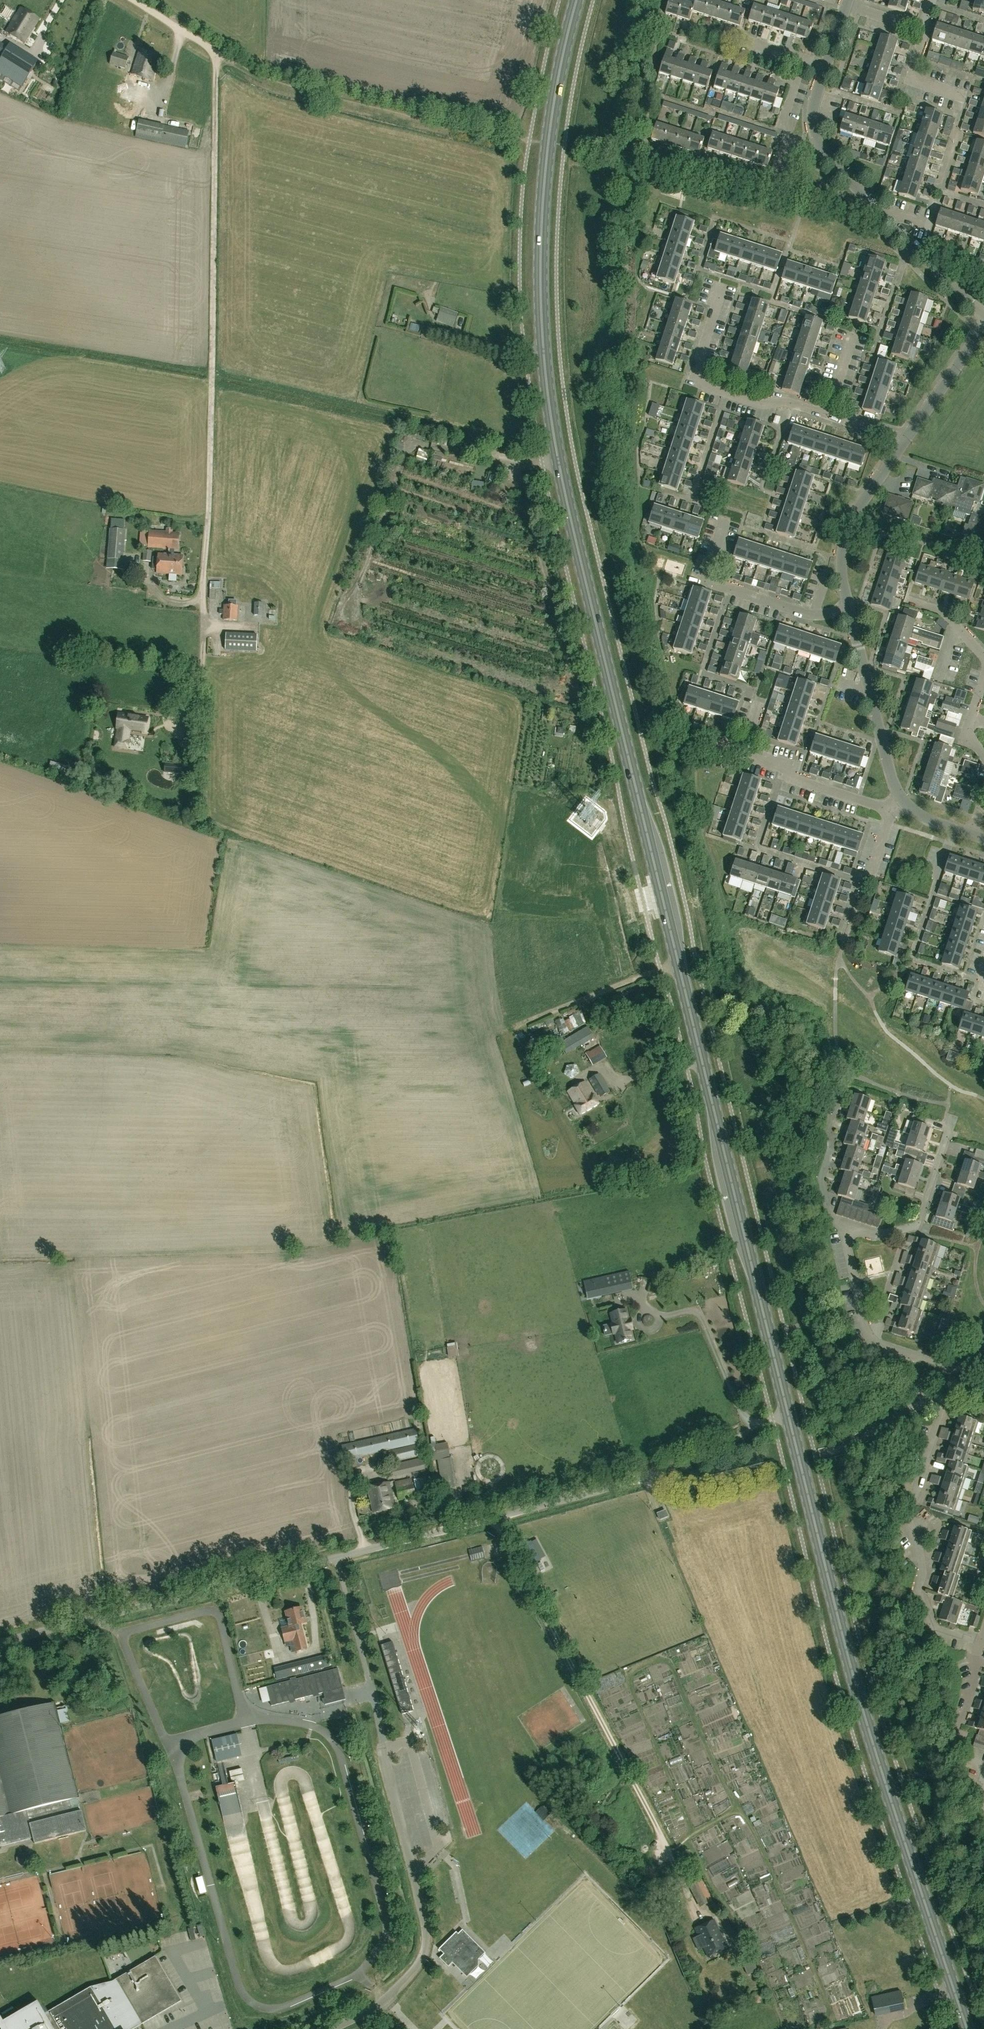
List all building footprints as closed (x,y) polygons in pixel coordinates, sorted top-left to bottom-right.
[(683,2),(677,0),(670,0),(666,13),(678,17),(683,2)] [(709,0),(696,0),(694,5),(692,11),(704,15),(709,0)] [(721,3),(711,0),(709,0),(704,15),(716,19),(721,3)] [(909,0),(908,0),(890,0),(888,7),(905,12),(909,0)] [(973,9),(983,13),(983,0),(976,0),(973,9)] [(692,11),(694,5),(683,2),(678,17),(689,21),(692,11)] [(728,23),(733,7),(721,3),(716,19),(728,23)] [(761,24),(766,9),(754,5),(749,20),(761,24)] [(745,11),(733,7),(728,23),(740,27),(745,11)] [(25,44),(40,20),(22,9),(7,33),(25,44)] [(772,28),(778,13),(766,9),(761,24),(772,28)] [(784,32),(789,16),(778,13),(772,28),(784,32)] [(796,36),(801,20),(789,16),(784,32),(796,36)] [(813,24),(801,20),(796,36),(808,40),(813,24)] [(945,44),(950,28),(938,24),(932,40),(945,44)] [(957,48),(962,32),(950,28),(945,44),(957,48)] [(969,52),(974,35),(962,32),(957,48),(969,52)] [(983,45),(983,39),(974,35),(969,52),(980,56),(983,45)] [(881,36),(877,48),(894,54),(898,41),(881,36)] [(3,56),(0,61),(0,72),(24,87),(37,66),(8,48),(0,43),(0,54),(3,56)] [(890,66),(894,54),(877,48),(873,60),(890,66)] [(153,80),(160,55),(140,49),(133,75),(153,80)] [(671,78),(677,61),(671,59),(674,51),(667,49),(659,75),(671,78)] [(683,82),(688,64),(683,63),(685,55),(684,53),(680,51),(680,53),(679,53),(677,61),(671,78),(683,82)] [(114,53),(110,64),(126,69),(129,57),(114,53)] [(695,86),(700,68),(695,66),(697,59),(691,57),(688,64),(683,82),(695,86)] [(886,78),(890,66),(873,60),(869,72),(886,78)] [(703,61),(700,68),(695,86),(707,90),(713,72),(707,70),(709,63),(703,61)] [(726,92),(732,74),(726,72),(728,65),(722,63),(714,88),(726,92)] [(738,96),(744,78),(738,76),(740,69),(734,67),(732,74),(726,92),(738,96)] [(749,100),(755,82),(749,80),(752,72),(746,71),(744,78),(738,96),(749,100)] [(882,89),(886,78),(869,72),(865,84),(882,89)] [(761,103),(767,85),(761,84),(763,76),(757,74),(755,82),(749,100),(761,103)] [(769,78),(767,85),(761,103),(780,109),(783,99),(777,97),(779,89),(773,87),(775,80),(769,78)] [(895,94),(882,90),(882,89),(865,84),(861,96),(880,103),(882,96),(893,99),(895,94)] [(745,108),(753,111),(755,104),(747,101),(745,108)] [(926,109),(922,121),(939,127),(943,115),(926,109)] [(853,135),(858,118),(846,114),(841,131),(853,135)] [(865,138),(870,121),(858,118),(853,135),(865,138)] [(187,148),(190,131),(165,126),(140,121),(137,137),(187,148)] [(877,142),(882,125),(870,121),(865,138),(877,142)] [(935,139),(939,127),(922,121),(918,133),(935,139)] [(978,121),(974,133),(983,136),(983,123),(978,121)] [(663,143),(668,127),(656,124),(651,139),(663,143)] [(895,129),(882,125),(877,142),(889,146),(895,129)] [(675,147),(680,131),(668,127),(663,143),(675,147)] [(687,150),(692,135),(680,131),(675,147),(687,150)] [(720,152),(725,136),(713,133),(708,148),(720,152)] [(931,151),(935,139),(918,133),(914,145),(931,151)] [(704,139),(692,135),(687,150),(699,154),(704,139)] [(731,156),(736,140),(725,136),(720,152),(731,156)] [(743,160),(748,144),(736,140),(731,156),(743,160)] [(972,153),(983,157),(983,143),(977,140),(972,153)] [(755,163),(760,148),(748,144),(743,160),(755,163)] [(935,158),(937,153),(931,151),(914,145),(910,157),(927,163),(930,156),(935,158)] [(772,152),(760,148),(755,163),(767,167),(772,152)] [(972,153),(969,165),(983,170),(983,157),(972,153)] [(923,175),(927,163),(910,157),(906,169),(923,175)] [(969,165),(966,172),(961,170),(959,175),(965,176),(965,177),(983,183),(983,170),(969,165)] [(920,187),(923,175),(906,169),(902,181),(920,187)] [(879,185),(897,191),(900,181),(882,175),(879,185)] [(981,183),(983,184),(983,183),(965,177),(961,189),(977,194),(981,183)] [(916,199),(920,187),(902,181),(898,194),(916,199)] [(948,230),(953,213),(940,209),(935,226),(948,230)] [(960,234),(965,217),(953,213),(948,230),(960,234)] [(971,238),(977,221),(965,217),(960,234),(971,238)] [(677,218),(673,231),(690,236),(694,224),(677,218)] [(983,240),(983,223),(977,221),(971,238),(983,241),(983,240)] [(686,248),(690,236),(673,231),(670,243),(686,248)] [(728,257),(733,240),(721,236),(718,246),(714,244),(712,252),(728,257)] [(740,261),(745,243),(733,240),(728,257),(740,261)] [(682,260),(686,248),(670,243),(666,255),(682,260)] [(752,264),(757,247),(745,243),(740,261),(752,264)] [(764,268),(769,251),(757,247),(752,264),(764,268)] [(781,255),(769,251),(764,268),(776,272),(781,255)] [(678,272),(682,260),(666,255),(662,267),(678,272)] [(868,258),(864,270),(881,276),(885,263),(868,258)] [(723,270),(717,267),(716,267),(716,266),(706,262),(704,269),(722,275),(723,270)] [(795,284),(800,267),(788,263),(782,280),(795,284)] [(675,284),(678,272),(662,267),(658,279),(675,284)] [(807,288),(812,271),(800,267),(795,284),(807,288)] [(877,288),(881,276),(864,270),(861,282),(877,288)] [(819,292),(825,275),(812,271),(807,288),(819,292)] [(837,279),(825,275),(819,292),(831,296),(837,279)] [(874,300),(877,288),(861,282),(857,294),(874,300)] [(870,312),(874,300),(857,294),(853,306),(870,312)] [(928,300),(911,295),(909,301),(904,299),(897,297),(895,302),(908,306),(907,307),(924,312),(928,300)] [(693,305),(684,302),(676,300),(672,312),(689,317),(693,305)] [(752,300),(748,313),(765,318),(769,306),(752,300)] [(866,324),(870,312),(853,306),(849,318),(866,324)] [(442,307),(436,321),(454,327),(459,313),(442,307)] [(920,324),(924,312),(907,307),(903,319),(920,324)] [(686,329),(689,317),(672,312),(668,324),(686,329)] [(761,330),(765,318),(748,313),(744,325),(761,330)] [(805,317),(802,330),(819,335),(823,323),(805,317)] [(916,336),(920,324),(903,319),(900,331),(916,336)] [(682,342),(686,329),(668,324),(664,336),(682,342)] [(757,342),(761,330),(744,325),(740,337),(757,342)] [(815,347),(819,335),(802,330),(798,342),(815,347)] [(918,342),(915,341),(916,336),(900,331),(898,337),(896,337),(896,336),(892,335),(891,340),(896,342),(896,343),(912,348),(915,349),(918,342)] [(678,354),(682,342),(664,336),(660,348),(678,354)] [(754,354),(757,342),(740,337),(737,349),(754,354)] [(811,359),(815,347),(798,342),(794,354),(811,359)] [(647,356),(650,346),(641,343),(637,353),(647,356)] [(908,360),(912,348),(896,343),(892,355),(908,360)] [(674,366),(678,354),(660,348),(657,360),(674,366)] [(750,366),(754,354),(737,349),(733,361),(750,366)] [(822,368),(824,363),(811,359),(794,354),(790,366),(807,371),(810,364),(812,364),(811,365),(822,368)] [(746,379),(750,366),(733,361),(729,373),(746,379)] [(879,361),(875,373),(892,379),(896,366),(879,361)] [(803,383),(807,371),(790,366),(786,378),(803,383)] [(888,391),(892,379),(875,373),(871,386),(888,391)] [(799,396),(803,383),(786,378),(782,390),(799,396)] [(884,403),(888,391),(871,386),(867,398),(884,403)] [(881,415),(884,403),(867,398),(863,410),(881,415)] [(687,401),(683,413),(700,418),(704,406),(687,401)] [(696,431),(700,418),(683,413),(679,425),(696,431)] [(747,420),(743,433),(760,438),(764,426),(747,420)] [(692,443),(696,431),(679,425),(675,437),(692,443)] [(800,448),(806,431),(793,427),(788,444),(800,448)] [(812,452),(818,435),(806,431),(800,448),(812,452)] [(756,450),(760,438),(743,433),(739,445),(756,450)] [(824,456),(830,438),(818,435),(812,452),(824,456)] [(688,455),(692,443),(675,437),(671,449),(688,455)] [(837,460),(842,442),(830,438),(824,456),(837,460)] [(849,463),(854,446),(842,442),(837,460),(849,463)] [(753,462),(756,450),(739,445),(735,457),(753,462)] [(866,450),(854,446),(849,463),(861,467),(866,450)] [(685,467),(688,455),(671,449),(667,461),(685,467)] [(771,451),(764,454),(768,461),(774,458),(771,451)] [(749,474),(753,462),(735,457),(731,469),(749,474)] [(681,479),(685,467),(667,461),(663,473),(681,479)] [(745,487),(749,474),(731,469),(727,481),(745,487)] [(677,491),(681,479),(663,473),(659,485),(677,491)] [(796,473),(792,485),(809,490),(813,478),(796,473)] [(957,487),(951,507),(955,508),(954,511),(970,516),(974,502),(979,504),(983,488),(983,484),(966,479),(966,480),(960,478),(957,487)] [(951,507),(957,487),(932,479),(926,499),(928,500),(929,497),(936,499),(936,502),(951,507)] [(805,502),(809,490),(792,485),(788,497),(805,502)] [(888,496),(882,513),(905,521),(911,504),(888,496)] [(801,514),(805,502),(788,497),(784,509),(801,514)] [(661,527),(667,510),(655,506),(649,523),(661,527)] [(797,526),(801,514),(784,509),(780,521),(797,526)] [(673,531),(679,514),(667,510),(661,527),(673,531)] [(686,535),(691,518),(679,514),(673,531),(686,535)] [(703,522),(691,518),(686,535),(698,539),(703,522)] [(794,538),(797,526),(780,521),(776,533),(794,538)] [(970,543),(976,524),(969,522),(968,525),(965,524),(961,535),(964,536),(963,541),(970,543)] [(126,530),(111,529),(109,559),(124,560),(126,530)] [(170,548),(170,555),(174,556),(175,549),(179,549),(180,534),(173,534),(174,530),(167,529),(167,533),(151,532),(149,546),(170,548)] [(746,561),(751,544),(739,540),(734,557),(746,561)] [(758,565),(763,548),(751,544),(746,561),(758,565)] [(657,564),(679,572),(682,563),(685,564),(689,554),(672,548),(671,551),(675,553),(673,559),(665,556),(662,563),(658,561),(657,564)] [(770,569),(775,551),(763,548),(758,565),(770,569)] [(782,572),(787,555),(775,551),(770,569),(782,572)] [(904,563),(906,557),(888,551),(884,564),(902,570),(903,570),(905,563),(904,563)] [(184,556),(174,556),(170,555),(158,555),(158,558),(154,558),(153,570),(157,570),(157,574),(183,575),(184,556)] [(794,576),(800,559),(787,555),(782,572),(794,576)] [(812,563),(800,559),(794,576),(806,580),(812,563)] [(928,587),(936,563),(931,561),(930,566),(928,566),(921,564),(915,583),(928,587)] [(942,591),(948,572),(941,569),(941,570),(935,568),(936,563),(928,587),(942,591)] [(900,577),(902,570),(884,564),(879,578),(898,584),(904,585),(905,580),(900,579),(901,577),(900,577)] [(767,570),(765,577),(773,580),(775,573),(767,570)] [(955,596),(963,572),(958,570),(956,574),(955,574),(948,572),(942,591),(955,596)] [(975,581),(968,579),(961,577),(963,572),(955,596),(969,600),(975,581)] [(896,590),(898,584),(879,578),(875,591),(893,597),(894,597),(897,590),(896,590)] [(211,581),(210,599),(216,599),(216,589),(220,589),(221,582),(211,581)] [(693,588),(689,600),(707,606),(710,594),(693,588)] [(891,603),(893,597),(875,591),(871,605),(890,611),(892,604),(891,603)] [(703,618),(707,606),(689,600),(686,612),(703,618)] [(255,602),(255,615),(263,615),(264,603),(255,602)] [(238,620),(239,605),(225,605),(224,619),(238,620)] [(699,630),(703,618),(686,612),(682,624),(699,630)] [(739,614),(735,627),(752,632),(756,620),(739,614)] [(979,615),(977,621),(978,622),(976,629),(983,631),(983,616),(979,615)] [(661,617),(658,626),(672,630),(675,621),(661,617)] [(898,617),(894,629),(939,643),(941,637),(927,633),(927,632),(913,627),(915,622),(898,617)] [(695,642),(699,630),(682,624),(678,637),(695,642)] [(786,647),(792,630),(779,626),(774,643),(786,647)] [(748,644),(752,632),(735,627),(731,639),(748,644)] [(939,643),(894,629),(890,641),(907,646),(909,640),(923,644),(922,644),(937,649),(939,643)] [(798,651),(804,634),(792,630),(786,647),(798,651)] [(226,633),(226,649),(257,650),(258,634),(226,633)] [(811,655),(816,638),(804,634),(798,651),(811,655)] [(691,654),(695,642),(678,637),(674,649),(691,654)] [(823,659),(828,642),(816,638),(811,655),(823,659)] [(744,656),(748,644),(731,639),(727,651),(744,656)] [(905,653),(907,646),(890,641),(887,653),(910,660),(911,655),(905,653)] [(841,646),(828,642),(823,659),(835,663),(841,646)] [(741,668),(744,656),(727,651),(723,662),(741,668)] [(908,666),(910,660),(887,653),(882,665),(899,671),(902,663),(908,666)] [(918,656),(916,663),(931,667),(933,661),(918,656)] [(741,668),(723,662),(721,662),(719,668),(721,669),(719,675),(737,680),(741,668)] [(798,680),(794,692),(811,698),(815,686),(798,680)] [(916,680),(913,692),(929,698),(933,685),(916,680)] [(964,680),(963,687),(971,688),(973,682),(964,680)] [(696,708),(701,691),(690,687),(684,704),(696,708)] [(708,712),(713,695),(701,691),(696,708),(708,712)] [(807,710),(811,698),(794,692),(790,704),(807,710)] [(936,700),(929,698),(913,692),(909,704),(928,711),(930,705),(934,706),(936,700)] [(720,716),(726,699),(713,695),(708,712),(720,716)] [(946,697),(944,703),(959,707),(961,702),(946,697)] [(738,703),(726,699),(720,716),(732,719),(738,703)] [(957,713),(959,707),(944,703),(942,709),(957,713)] [(803,722),(807,710),(790,704),(786,716),(803,722)] [(925,718),(928,711),(909,704),(905,716),(928,724),(929,720),(925,718)] [(942,720),(955,725),(959,714),(945,710),(942,720)] [(148,718),(119,714),(117,728),(118,728),(116,739),(117,739),(115,747),(127,749),(128,740),(130,730),(146,733),(148,718)] [(799,734),(803,722),(786,716),(782,729),(799,734)] [(926,729),(928,724),(905,716),(901,729),(912,732),(911,736),(916,738),(920,727),(926,729)] [(938,721),(936,727),(954,732),(956,726),(938,721)] [(952,739),(954,732),(936,727),(934,733),(952,739)] [(796,746),(799,734),(782,729),(778,741),(796,746)] [(180,739),(197,741),(198,733),(181,731),(180,739)] [(823,757),(828,739),(816,736),(810,753),(823,757)] [(835,760),(840,743),(828,739),(823,757),(835,760)] [(847,764),(852,747),(840,743),(835,760),(847,764)] [(935,744),(931,756),(948,762),(952,763),(954,758),(949,756),(952,749),(935,744)] [(864,751),(852,747),(847,764),(859,768),(864,751)] [(927,768),(944,774),(948,762),(931,756),(927,768)] [(965,761),(963,767),(978,771),(980,765),(965,761)] [(817,776),(818,771),(819,767),(812,765),(810,773),(817,776)] [(976,777),(978,771),(963,767),(961,772),(976,777)] [(940,786),(940,785),(944,774),(927,768),(923,780),(940,786)] [(743,776),(739,788),(756,794),(760,781),(743,776)] [(941,804),(946,787),(940,785),(940,786),(923,780),(919,793),(936,798),(934,801),(941,804)] [(957,784),(955,790),(970,795),(972,789),(957,784)] [(752,806),(756,794),(739,788),(735,800),(752,806)] [(968,801),(970,795),(955,790),(953,797),(968,801)] [(748,818),(752,806),(735,800),(731,812),(748,818)] [(784,830),(789,812),(777,809),(772,826),(784,830)] [(943,820),(945,812),(934,809),(931,816),(943,820)] [(744,830),(748,818),(731,812),(727,824),(744,830)] [(796,834),(801,816),(789,812),(784,830),(796,834)] [(808,837),(814,820),(801,816),(796,834),(808,837)] [(820,841),(826,824),(814,820),(808,837),(820,841)] [(740,842),(744,830),(727,824),(723,837),(740,842)] [(832,845),(838,828),(826,824),(820,841),(832,845)] [(844,849),(850,832),(838,828),(832,845),(844,849)] [(857,853),(861,838),(862,836),(850,832),(844,849),(857,853)] [(956,877),(961,861),(949,857),(944,873),(956,877)] [(742,881),(748,864),(735,860),(730,877),(742,881)] [(967,881),(973,865),(961,861),(956,877),(967,881)] [(796,879),(789,877),(789,875),(791,876),(794,865),(788,863),(784,875),(778,893),(791,896),(796,879)] [(754,885),(760,868),(748,864),(742,881),(754,885)] [(983,869),(983,868),(973,865),(967,881),(973,883),(972,888),(977,889),(979,885),(983,869)] [(766,889),(772,872),(760,868),(754,885),(766,889)] [(778,893),(784,875),(772,872),(766,889),(778,893)] [(822,874),(819,887),(836,892),(840,880),(822,874)] [(832,905),(836,892),(819,887),(815,899),(832,905)] [(893,909),(909,914),(917,917),(919,912),(910,910),(913,900),(897,895),(893,909)] [(828,917),(832,905),(815,899),(811,912),(828,917)] [(961,907),(957,919),(973,924),(977,912),(961,907)] [(907,921),(909,914),(893,909),(889,920),(905,925),(914,928),(915,924),(907,921)] [(824,930),(828,917),(811,912),(807,924),(824,930)] [(969,936),(973,924),(957,919),(953,930),(969,936)] [(903,932),(905,925),(889,920),(885,932),(902,937),(910,940),(912,935),(903,932)] [(966,947),(969,936),(953,930),(949,942),(966,947)] [(570,931),(559,932),(560,941),(571,941),(570,931)] [(900,943),(902,937),(885,932),(882,943),(898,948),(907,951),(908,946),(900,943)] [(962,959),(966,947),(949,942),(946,953),(962,959)] [(896,955),(898,948),(882,943),(879,953),(894,958),(892,967),(899,969),(902,962),(903,963),(904,958),(896,955)] [(958,970),(962,959),(946,953),(942,965),(958,970)] [(920,997),(925,980),(927,972),(923,971),(920,979),(911,976),(906,992),(920,997)] [(931,1000),(936,984),(939,976),(934,974),(932,983),(925,980),(920,997),(931,1000)] [(943,1004),(948,988),(950,980),(946,978),(943,986),(936,984),(931,1000),(943,1004)] [(954,1007),(959,991),(962,983),(957,982),(954,990),(948,988),(943,1004),(954,1007)] [(966,994),(959,991),(954,1007),(963,1010),(967,1000),(968,995),(970,996),(973,987),(969,986),(966,994)] [(973,1017),(969,1016),(969,1015),(971,1014),(969,1011),(971,1002),(967,1000),(963,1010),(962,1014),(964,1014),(959,1030),(972,1035),(978,1018),(980,1010),(976,1009),(973,1017)] [(572,1029),(572,1024),(581,1023),(580,1011),(572,1012),(573,1017),(554,1019),(555,1027),(561,1026),(562,1030),(572,1029)] [(978,1018),(972,1035),(983,1038),(983,1020),(978,1018)] [(566,1055),(594,1038),(587,1027),(560,1043),(566,1055)] [(593,1067),(607,1058),(600,1047),(585,1055),(593,1067)] [(952,1051),(948,1059),(958,1064),(961,1056),(952,1051)] [(589,1081),(600,1099),(610,1093),(599,1075),(589,1081)] [(592,1096),(584,1082),(567,1093),(576,1106),(575,1106),(580,1116),(599,1104),(593,1095),(592,1096)] [(855,1094),(851,1107),(868,1112),(872,1100),(855,1094)] [(864,1124),(868,1112),(851,1107),(847,1119),(852,1121),(852,1120),(864,1124)] [(931,1128),(923,1125),(926,1119),(913,1115),(911,1122),(914,1123),(912,1129),(905,1127),(903,1132),(910,1134),(927,1139),(931,1128)] [(889,1125),(891,1119),(885,1117),(882,1124),(889,1125)] [(869,1126),(864,1124),(852,1120),(852,1121),(848,1132),(865,1138),(869,1126)] [(868,1138),(865,1138),(848,1132),(844,1144),(849,1146),(861,1150),(864,1150),(868,1138)] [(923,1152),(927,1139),(910,1134),(906,1146),(900,1144),(898,1150),(905,1153),(916,1156),(918,1150),(923,1152)] [(879,1135),(877,1142),(883,1144),(885,1137),(879,1135)] [(865,1151),(864,1150),(861,1150),(849,1146),(845,1158),(861,1163),(865,1151)] [(983,1167),(983,1153),(976,1151),(973,1162),(965,1160),(961,1172),(978,1177),(983,1179),(983,1173),(980,1171),(981,1166),(983,1167)] [(914,1162),(916,1156),(905,1153),(903,1159),(906,1160),(904,1167),(896,1165),(895,1169),(884,1165),(884,1166),(919,1177),(922,1165),(914,1162)] [(877,1155),(874,1167),(880,1169),(884,1157),(877,1155)] [(859,1171),(861,1163),(845,1158),(844,1163),(841,1164),(840,1170),(846,1172),(846,1171),(862,1176),(863,1173),(859,1171)] [(915,1189),(919,1177),(884,1166),(882,1172),(888,1174),(888,1175),(891,1176),(891,1175),(900,1177),(898,1184),(895,1182),(893,1189),(905,1193),(908,1187),(915,1189)] [(878,1175),(880,1169),(874,1167),(872,1173),(878,1175)] [(863,1177),(862,1176),(846,1171),(846,1172),(842,1183),(859,1189),(863,1177)] [(974,1189),(978,1177),(961,1172),(957,1184),(955,1183),(953,1189),(965,1193),(967,1187),(974,1189)] [(855,1201),(859,1189),(842,1183),(838,1196),(842,1197),(841,1203),(847,1204),(853,1206),(854,1201),(855,1201)] [(874,1187),(872,1193),(878,1195),(880,1189),(874,1187)] [(958,1204),(960,1198),(963,1199),(965,1193),(953,1189),(951,1195),(944,1193),(940,1204),(969,1214),(971,1208),(958,1204)] [(843,1217),(847,1204),(841,1203),(837,1215),(843,1217)] [(849,1219),(853,1206),(847,1204),(843,1217),(849,1219)] [(855,1220),(858,1208),(859,1206),(855,1204),(854,1207),(853,1206),(849,1219),(855,1220)] [(953,1222),(956,1210),(968,1214),(969,1214),(940,1204),(936,1217),(940,1218),(938,1226),(953,1231),(956,1223),(953,1222)] [(861,1222),(864,1210),(858,1208),(855,1220),(861,1222)] [(866,1224),(870,1212),(864,1210),(861,1222),(866,1224)] [(872,1226),(876,1214),(870,1212),(866,1224),(872,1226)] [(882,1216),(876,1214),(872,1226),(878,1228),(882,1216)] [(941,1245),(922,1239),(909,1235),(907,1242),(913,1243),(913,1242),(920,1244),(918,1250),(937,1256),(941,1245)] [(858,1252),(863,1262),(876,1256),(872,1246),(858,1252)] [(934,1267),(937,1256),(918,1250),(916,1257),(909,1255),(909,1252),(904,1251),(902,1257),(934,1267)] [(865,1273),(880,1268),(876,1257),(861,1263),(865,1273)] [(930,1278),(934,1267),(902,1257),(900,1264),(905,1265),(906,1263),(913,1266),(911,1272),(930,1278)] [(926,1289),(930,1278),(911,1272),(909,1279),(902,1277),(903,1274),(897,1272),(895,1279),(926,1289)] [(585,1281),(589,1300),(620,1294),(619,1290),(633,1287),(630,1275),(617,1278),(616,1275),(585,1281)] [(923,1300),(926,1289),(895,1279),(893,1286),(898,1287),(899,1285),(906,1288),(904,1294),(923,1300)] [(920,1311),(923,1300),(904,1294),(902,1301),(896,1299),(897,1296),(890,1294),(888,1301),(893,1302),(920,1311)] [(925,1312),(920,1311),(888,1301),(892,1302),(891,1309),(895,1310),(896,1308),(904,1310),(902,1317),(921,1323),(925,1312)] [(633,1340),(626,1310),(611,1314),(617,1343),(633,1340)] [(917,1334),(921,1323),(902,1317),(900,1324),(892,1321),(892,1319),(887,1318),(885,1324),(894,1327),(892,1333),(906,1338),(908,1331),(917,1334)] [(978,1423),(979,1422),(952,1413),(950,1417),(958,1420),(956,1427),(975,1433),(975,1432),(981,1434),(983,1425),(978,1423)] [(971,1444),(975,1433),(956,1427),(954,1433),(948,1432),(949,1429),(942,1427),(940,1434),(971,1444)] [(389,1463),(421,1456),(415,1429),(341,1446),(345,1460),(387,1451),(389,1463)] [(968,1455),(971,1444),(940,1434),(939,1438),(943,1439),(951,1442),(949,1449),(968,1455)] [(433,1451),(445,1451),(445,1441),(433,1442),(433,1451)] [(965,1465),(968,1455),(949,1449),(947,1455),(939,1453),(938,1457),(942,1459),(942,1458),(965,1465)] [(942,1459),(938,1457),(937,1461),(949,1465),(947,1472),(966,1478),(970,1467),(965,1465),(942,1458),(942,1459)] [(393,1476),(424,1469),(422,1459),(390,1466),(393,1476)] [(451,1459),(437,1461),(442,1490),(455,1488),(451,1459)] [(963,1489),(966,1478),(947,1472),(945,1478),(932,1474),(931,1478),(963,1489)] [(959,1500),(963,1489),(931,1478),(930,1483),(934,1484),(942,1487),(940,1493),(959,1500)] [(399,1500),(415,1497),(412,1479),(395,1483),(399,1500)] [(389,1483),(378,1485),(384,1511),(395,1509),(389,1483)] [(384,1511),(378,1485),(367,1488),(373,1513),(384,1511)] [(954,1516),(959,1500),(940,1493),(938,1500),(930,1498),(928,1502),(943,1507),(941,1512),(954,1516)] [(666,1510),(657,1513),(659,1520),(668,1517),(666,1510)] [(944,1530),(943,1534),(968,1543),(972,1532),(955,1526),(953,1533),(944,1530)] [(965,1554),(968,1543),(943,1534),(941,1539),(950,1542),(948,1548),(965,1554)] [(531,1542),(523,1547),(531,1564),(540,1559),(531,1542)] [(961,1565),(965,1554),(948,1548),(946,1555),(937,1552),(936,1556),(961,1565)] [(958,1576),(961,1565),(936,1556),(934,1561),(943,1564),(941,1570),(945,1572),(958,1576)] [(960,1576),(958,1576),(945,1572),(943,1578),(935,1575),(933,1580),(956,1587),(960,1576)] [(953,1599),(956,1587),(933,1580),(931,1585),(940,1587),(938,1594),(953,1599)] [(964,1602),(953,1599),(938,1594),(936,1601),(945,1604),(940,1619),(950,1623),(949,1627),(956,1629),(957,1625),(964,1602)] [(300,1623),(305,1622),(302,1608),(286,1612),(290,1626),(281,1628),(284,1642),(293,1640),(296,1652),(307,1650),(300,1623)] [(973,1614),(970,1626),(977,1628),(981,1616),(973,1614)] [(402,1714),(414,1710),(392,1641),(380,1645),(402,1714)] [(290,1676),(324,1668),(322,1657),(288,1665),(290,1676)] [(337,1669),(267,1687),(272,1706),(324,1693),(325,1699),(324,1699),(325,1705),(344,1700),(345,1700),(342,1688),(337,1669)] [(61,1725),(70,1723),(66,1706),(57,1708),(56,1702),(0,1716),(0,1847),(33,1838),(35,1843),(87,1830),(79,1798),(80,1798),(61,1725)] [(976,1703),(974,1708),(983,1711),(981,1717),(983,1718),(983,1706),(976,1703)] [(981,1717),(979,1724),(970,1721),(968,1726),(983,1731),(983,1718),(981,1717)] [(979,1748),(983,1737),(977,1735),(973,1746),(979,1748)] [(88,1836),(141,1827),(140,1822),(156,1820),(151,1789),(82,1800),(88,1836)] [(22,1865),(25,1854),(17,1852),(14,1863),(22,1865)] [(282,1865),(273,1867),(275,1880),(285,1879),(282,1865)] [(688,1886),(700,1908),(712,1901),(702,1880),(688,1886)] [(251,1893),(256,1892),(256,1890),(242,1890),(242,1901),(252,1901),(251,1893)] [(799,1930),(818,1924),(816,1917),(796,1924),(799,1930)] [(694,1929),(707,1957),(727,1948),(714,1920),(694,1929)] [(771,1944),(764,1924),(759,1925),(758,1920),(753,1921),(756,1930),(752,1931),(757,1948),(771,1944)] [(783,1937),(777,1926),(768,1930),(773,1942),(783,1937)] [(456,1932),(439,1949),(444,1954),(439,1958),(448,1967),(452,1963),(464,1974),(485,1953),(486,1953),(476,1943),(462,1930),(458,1934),(456,1932)] [(181,2001),(155,1956),(111,1982),(91,1987),(45,2014),(38,2001),(3,2022),(7,2028),(133,2028),(181,2001)] [(868,1996),(873,2016),(902,2010),(898,1990),(868,1996)] [(840,2001),(836,2003),(840,2015),(844,2014),(840,2001)]
